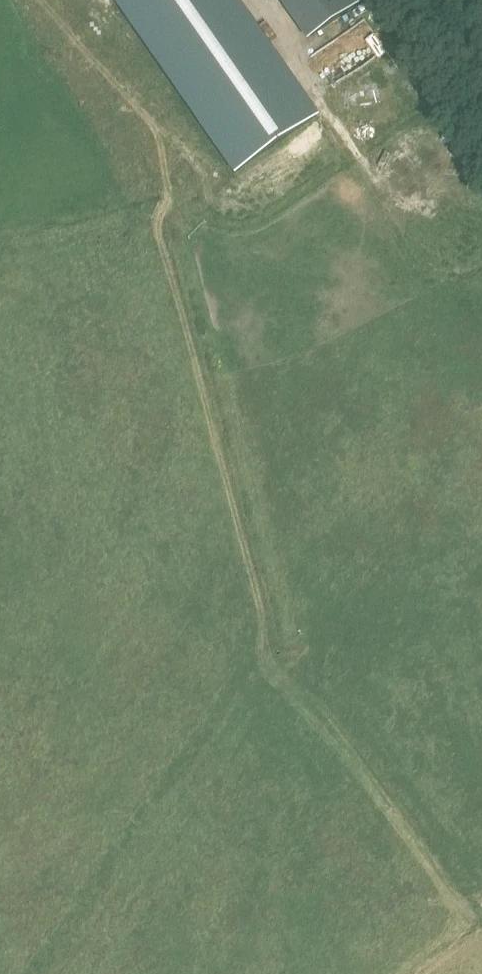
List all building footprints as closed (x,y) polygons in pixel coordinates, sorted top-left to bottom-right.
[(234,174),(316,117),(235,0),(113,0),(234,174)]
